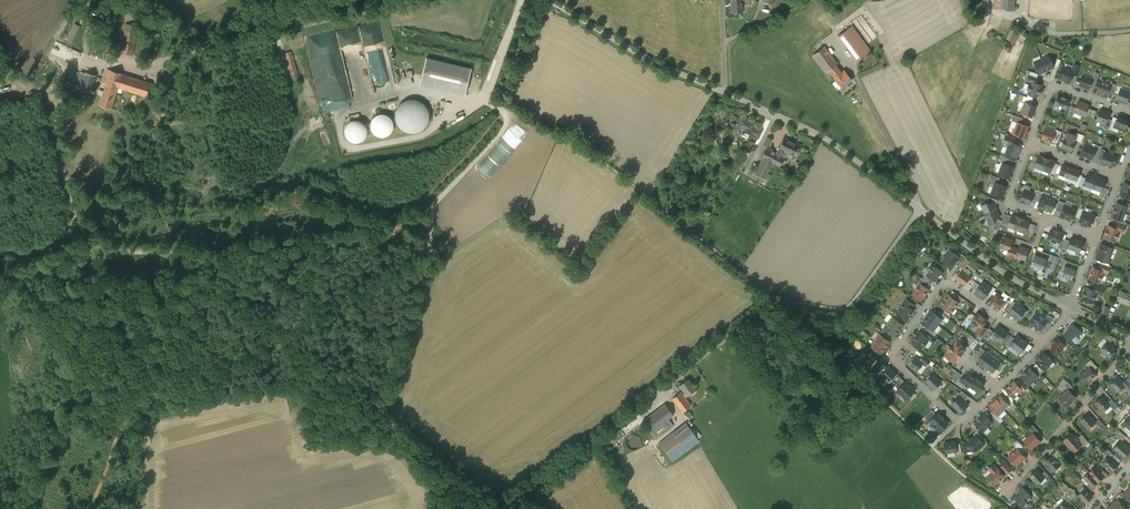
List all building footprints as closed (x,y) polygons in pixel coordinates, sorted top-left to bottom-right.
[(731,1),(731,7),(731,13),(742,12),(742,0),(731,0),(731,1)] [(1002,9),(1014,10),(1015,0),(1003,0),(1002,9)] [(100,21),(84,14),(80,23),(96,30),(100,21)] [(75,24),(68,38),(66,37),(65,40),(72,43),(80,26),(75,24)] [(139,26),(126,24),(121,52),(133,55),(139,26)] [(870,50),(852,26),(847,29),(838,35),(857,61),(870,50)] [(1019,34),(1012,30),(1007,38),(1015,42),(1019,34)] [(1064,43),(1055,39),(1053,45),(1061,49),(1064,43)] [(79,53),(58,44),(53,55),(74,64),(79,53)] [(102,46),(95,44),(90,57),(97,60),(102,46)] [(351,44),(351,54),(362,53),(361,44),(353,44),(351,44)] [(837,63),(824,46),(821,49),(813,55),(825,72),(829,69),(837,63)] [(392,57),(391,51),(366,56),(373,89),(376,88),(377,92),(395,88),(393,80),(392,80),(388,58),(392,57)] [(292,52),(285,54),(294,83),(300,81),(292,52)] [(1049,56),(1042,59),(1047,70),(1054,67),(1052,63),(1053,62),(1051,59),(1050,60),(1049,56)] [(472,68),(426,57),(420,84),(465,95),(472,68)] [(1042,59),(1034,62),(1036,66),(1037,70),(1038,69),(1040,73),(1047,70),(1042,59)] [(841,73),(836,64),(838,62),(837,63),(829,69),(830,72),(836,79),(835,80),(836,80),(837,79),(842,87),(841,88),(852,80),(846,72),(844,70),(841,73)] [(1081,66),(1075,64),(1072,70),(1074,71),(1073,74),(1077,76),(1081,66)] [(1072,70),(1062,66),(1058,77),(1062,78),(1062,79),(1062,78),(1066,79),(1066,80),(1070,81),(1073,74),(1074,71),(1072,70)] [(174,70),(163,67),(159,81),(170,84),(174,70)] [(123,74),(107,69),(103,83),(106,83),(100,104),(112,108),(118,88),(123,74)] [(96,75),(86,72),(86,73),(80,72),(76,87),(91,92),(96,75)] [(151,83),(123,74),(118,88),(130,91),(147,96),(151,83)] [(1037,77),(1030,75),(1028,80),(1033,82),(1037,83),(1039,78),(1037,77)] [(1093,79),(1083,75),(1080,85),(1089,88),(1093,79)] [(842,87),(837,79),(836,80),(832,83),(837,90),(841,88),(842,87)] [(1106,80),(1101,79),(1097,91),(1107,95),(1108,92),(1111,84),(1105,82),(1106,80)] [(1037,83),(1033,82),(1032,85),(1029,85),(1028,89),(1030,90),(1029,94),(1037,97),(1038,93),(1040,94),(1042,89),(1040,88),(1041,85),(1037,83)] [(0,87),(0,97),(20,92),(18,83),(0,87)] [(1117,85),(1112,83),(1111,84),(1108,92),(1114,94),(1117,85)] [(1121,88),(1117,99),(1127,102),(1129,98),(1129,94),(1129,92),(1121,88)] [(1033,99),(1021,94),(1021,95),(1024,96),(1022,101),(1025,102),(1031,104),(1033,99)] [(1070,99),(1061,95),(1061,97),(1058,96),(1054,105),(1066,109),(1068,105),(1070,99)] [(429,120),(429,115),(429,110),(426,106),(423,103),(419,100),(414,99),(410,99),(405,100),(401,103),(398,107),(396,111),(395,116),(396,121),(398,125),(402,129),(406,131),(410,132),(415,132),(420,131),(424,128),(427,124),(429,120)] [(1089,105),(1078,101),(1076,107),(1074,112),(1085,116),(1089,105)] [(1031,104),(1025,102),(1023,107),(1022,108),(1021,110),(1022,111),(1022,112),(1032,116),(1036,106),(1031,104)] [(1110,113),(1101,109),(1097,120),(1105,123),(1106,123),(1108,118),(1110,113)] [(380,114),(376,115),(373,117),(371,120),(371,124),(371,127),(372,131),(374,134),(377,136),(381,136),(384,136),(388,135),(391,133),(393,130),(394,126),(393,123),(392,119),(390,116),(387,114),(383,113),(380,114)] [(1023,118),(1014,114),(1012,120),(1018,122),(1021,123),(1023,118)] [(755,123),(741,116),(737,123),(736,123),(737,124),(734,130),(739,132),(741,128),(754,135),(757,129),(753,127),(755,123)] [(1127,119),(1119,116),(1118,118),(1118,121),(1116,120),(1114,124),(1114,126),(1125,130),(1127,124),(1126,124),(1127,119)] [(1112,120),(1108,118),(1106,123),(1105,123),(1104,127),(1109,129),(1111,123),(1112,120)] [(366,124),(363,122),(360,120),(356,119),(353,120),(350,121),(347,124),(345,127),(345,131),(345,134),(347,137),(349,140),(352,142),(356,142),(360,142),(363,140),(365,138),(367,135),(368,131),(367,127),(366,124)] [(1021,123),(1018,122),(1016,128),(1014,129),(1013,133),(1024,137),(1028,126),(1021,123)] [(1055,131),(1051,130),(1051,129),(1047,128),(1046,128),(1043,138),(1052,141),(1053,139),(1055,131)] [(1062,131),(1056,129),(1055,131),(1053,139),(1059,141),(1062,131)] [(1077,135),(1068,132),(1066,138),(1065,138),(1062,147),(1072,151),(1075,142),(1075,140),(1077,135)] [(1084,135),(1078,133),(1077,135),(1075,140),(1081,142),(1084,135)] [(1015,138),(1006,134),(1003,142),(1010,145),(1011,142),(1013,143),(1015,138)] [(767,136),(763,145),(768,147),(772,139),(767,136)] [(799,145),(784,137),(779,148),(784,151),(793,155),(799,145)] [(1013,143),(1011,142),(1010,145),(1006,154),(1016,157),(1018,153),(1020,149),(1019,149),(1021,146),(1013,143)] [(1096,148),(1085,144),(1081,154),(1092,158),(1094,154),(1096,148)] [(1102,146),(1097,144),(1096,148),(1094,154),(1099,156),(1101,148),(1102,146)] [(776,153),(766,148),(761,157),(763,158),(773,163),(780,166),(785,157),(776,153)] [(1106,150),(1101,148),(1099,156),(1098,158),(1102,159),(1105,152),(1106,150)] [(1105,152),(1102,159),(1102,162),(1111,165),(1112,162),(1115,163),(1117,157),(1105,152)] [(1042,156),(1039,155),(1036,163),(1035,166),(1042,169),(1047,158),(1043,156),(1042,156)] [(1013,160),(1003,156),(1001,162),(1003,163),(1003,162),(1012,165),(1012,164),(1011,163),(1013,160)] [(773,163),(763,158),(755,173),(768,180),(771,174),(768,173),(773,163)] [(1047,158),(1042,169),(1050,172),(1051,169),(1054,163),(1054,161),(1051,159),(1047,158)] [(1012,165),(1003,162),(1003,163),(999,174),(1009,178),(1013,166),(1012,165)] [(1072,167),(1063,164),(1059,174),(1068,177),(1072,167)] [(1072,167),(1068,177),(1077,180),(1080,170),(1072,167)] [(1097,176),(1088,173),(1086,178),(1084,184),(1093,188),(1097,176)] [(1000,178),(991,174),(989,182),(995,184),(996,182),(998,183),(1000,178)] [(1097,176),(1093,188),(1101,191),(1103,187),(1105,180),(1097,176)] [(998,183),(996,182),(995,184),(992,193),(1002,197),(1006,185),(998,183)] [(1125,183),(1120,194),(1128,197),(1128,198),(1129,199),(1129,185),(1125,183)] [(1103,187),(1101,191),(1099,196),(1104,198),(1108,189),(1103,187)] [(1028,191),(1024,190),(1020,200),(1030,204),(1031,201),(1034,192),(1030,191),(1028,191)] [(1039,194),(1034,192),(1031,201),(1035,203),(1036,201),(1039,195),(1039,194)] [(1045,196),(1042,195),(1042,196),(1039,195),(1036,201),(1040,202),(1038,206),(1043,207),(1043,208),(1045,209),(1050,196),(1047,195),(1045,196)] [(1052,197),(1050,196),(1045,209),(1047,210),(1047,209),(1052,211),(1053,207),(1056,208),(1059,202),(1055,201),(1056,200),(1053,199),(1052,197)] [(1066,203),(1059,200),(1059,202),(1056,208),(1056,210),(1062,212),(1064,205),(1065,205),(1066,203)] [(994,202),(989,204),(988,202),(982,205),(986,214),(987,214),(996,209),(996,210),(997,209),(994,202)] [(1121,203),(1117,202),(1112,216),(1118,219),(1122,220),(1127,206),(1121,203)] [(1065,205),(1064,205),(1062,212),(1061,215),(1071,219),(1075,208),(1065,205)] [(1079,208),(1076,217),(1080,218),(1083,211),(1084,211),(1084,209),(1079,208)] [(996,209),(987,214),(986,214),(985,215),(990,224),(992,223),(999,220),(999,219),(998,218),(1000,217),(996,210),(996,209)] [(1084,211),(1083,211),(1080,218),(1079,221),(1089,225),(1091,224),(1094,215),(1084,211)] [(1009,215),(1005,213),(1002,220),(1001,222),(1006,224),(1009,215)] [(1017,216),(1012,214),(1012,216),(1009,215),(1006,224),(1008,225),(1008,226),(1016,229),(1021,217),(1017,216)] [(1024,219),(1021,217),(1016,229),(1025,232),(1025,231),(1028,233),(1032,223),(1028,222),(1029,221),(1024,219)] [(999,220),(992,223),(993,225),(993,227),(998,230),(1001,222),(1002,220),(999,219),(999,220)] [(1117,222),(1116,222),(1114,227),(1120,229),(1119,230),(1123,232),(1126,225),(1125,225),(1122,224),(1117,222)] [(1032,223),(1028,233),(1033,234),(1037,225),(1032,223)] [(1114,227),(1109,225),(1104,237),(1115,241),(1119,230),(1120,229),(1114,227)] [(1060,231),(1055,230),(1055,231),(1051,229),(1048,237),(1052,239),(1051,241),(1056,242),(1056,241),(1060,242),(1062,238),(1063,234),(1059,232),(1060,231)] [(1013,240),(1004,236),(1000,247),(1009,250),(1011,245),(1013,240)] [(1083,241),(1072,237),(1070,241),(1068,247),(1079,251),(1083,241)] [(1066,239),(1062,248),(1067,250),(1068,247),(1070,241),(1066,239)] [(1108,245),(1102,243),(1096,258),(1109,262),(1111,257),(1114,258),(1115,254),(1112,253),(1114,249),(1108,247),(1108,245)] [(1029,249),(1020,246),(1019,248),(1016,256),(1025,259),(1029,249)] [(960,256),(952,250),(950,253),(948,252),(945,256),(944,255),(941,259),(942,259),(942,260),(951,266),(953,263),(955,264),(958,260),(960,257),(960,256)] [(967,257),(962,254),(960,256),(960,257),(958,260),(963,263),(967,257)] [(1046,258),(1036,254),(1032,265),(1032,266),(1032,265),(1035,267),(1035,268),(1039,269),(1039,268),(1042,269),(1043,270),(1047,258),(1046,258)] [(1059,257),(1051,254),(1048,260),(1057,263),(1059,257)] [(1066,259),(1059,257),(1057,263),(1064,265),(1066,259)] [(1110,266),(1101,263),(1098,268),(1104,271),(1104,272),(1107,273),(1110,266)] [(933,266),(932,265),(928,269),(930,270),(927,274),(934,279),(936,281),(943,272),(934,265),(933,266)] [(1075,269),(1065,265),(1065,266),(1061,275),(1062,275),(1065,276),(1065,277),(1064,277),(1068,279),(1069,278),(1068,278),(1069,278),(1072,279),(1076,269),(1075,269)] [(1098,268),(1093,267),(1089,278),(1100,282),(1104,272),(1104,271),(1098,268)] [(970,277),(962,271),(956,278),(965,285),(967,281),(969,281),(970,279),(970,278),(970,277)] [(934,279),(927,274),(926,273),(922,278),(929,283),(930,284),(934,279)] [(922,278),(918,282),(921,284),(921,283),(926,287),(929,283),(922,278)] [(980,285),(975,281),(971,287),(976,290),(980,285)] [(976,290),(975,292),(984,299),(992,288),(983,281),(980,285),(976,290)] [(921,284),(919,286),(919,285),(916,289),(917,289),(913,294),(917,298),(919,295),(922,298),(925,294),(926,294),(928,291),(927,291),(929,289),(926,287),(921,283),(921,284)] [(1104,288),(1095,284),(1093,289),(1097,291),(1096,292),(1102,294),(1104,288)] [(1093,289),(1087,287),(1085,291),(1084,290),(1083,294),(1084,294),(1082,298),(1093,302),(1096,292),(1097,291),(1093,289)] [(1003,297),(997,293),(991,301),(1000,308),(1001,307),(1005,301),(1004,301),(1002,299),(1003,297)] [(959,302),(948,294),(944,299),(955,307),(959,302)] [(1125,298),(1119,296),(1115,306),(1118,307),(1120,302),(1123,303),(1125,298)] [(915,304),(906,298),(903,302),(904,303),(912,308),(915,304)] [(955,307),(944,299),(940,305),(951,313),(955,307)] [(1006,299),(1004,301),(1005,301),(1001,307),(1006,310),(1007,309),(1011,303),(1006,299)] [(1011,303),(1007,309),(1010,311),(1016,303),(1013,301),(1011,303)] [(904,303),(898,311),(908,318),(914,310),(912,308),(904,303)] [(1027,311),(1016,303),(1010,311),(1009,312),(1012,314),(1014,317),(1015,316),(1019,319),(1022,315),(1024,316),(1027,311)] [(1109,315),(1111,308),(1105,306),(1102,313),(1109,315)] [(937,314),(932,311),(927,316),(938,324),(942,319),(942,318),(937,314)] [(943,314),(939,311),(937,314),(942,318),(942,319),(943,320),(946,316),(943,314)] [(987,319),(978,312),(974,317),(976,317),(972,322),(973,322),(973,323),(975,325),(976,325),(979,327),(981,328),(983,325),(987,319)] [(1047,319),(1037,312),(1037,313),(1035,312),(1030,319),(1031,320),(1030,322),(1041,330),(1047,322),(1048,320),(1047,319)] [(899,321),(893,316),(891,319),(890,320),(889,321),(888,322),(899,330),(901,327),(903,324),(899,321)] [(938,324),(927,316),(923,322),(928,326),(934,330),(938,324)] [(899,330),(888,322),(887,323),(886,324),(886,325),(884,328),(890,332),(895,336),(897,333),(899,330)] [(1074,324),(1072,326),(1071,325),(1070,326),(1068,328),(1069,329),(1064,334),(1072,342),(1074,340),(1075,341),(1079,337),(1078,336),(1081,333),(1083,332),(1079,328),(1077,326),(1077,327),(1074,324)] [(983,325),(981,328),(979,327),(977,331),(983,336),(984,336),(989,329),(983,325)] [(1008,332),(998,325),(994,331),(992,334),(992,335),(1001,341),(1008,332)] [(1090,330),(1082,325),(1079,328),(1083,332),(1081,333),(1084,336),(1090,330)] [(934,330),(928,326),(926,329),(929,332),(933,334),(935,331),(934,330)] [(989,329),(984,336),(988,339),(992,335),(992,334),(994,331),(989,328),(989,329)] [(882,331),(880,334),(890,341),(892,339),(888,335),(882,331)] [(920,331),(918,335),(917,335),(914,338),(915,338),(912,342),(921,348),(924,345),(925,345),(927,342),(926,342),(929,338),(926,336),(920,331)] [(933,334),(929,332),(926,336),(929,338),(934,342),(937,338),(933,334)] [(1115,337),(1106,333),(1102,337),(1107,341),(1108,341),(1110,343),(1115,337)] [(890,341),(880,334),(876,339),(886,347),(887,345),(890,341)] [(1028,343),(1017,335),(1015,338),(1010,344),(1011,345),(1021,352),(1028,343)] [(1011,336),(1006,343),(1010,346),(1011,345),(1010,344),(1015,338),(1011,336)] [(1065,345),(1058,338),(1052,344),(1054,346),(1059,351),(1065,345)] [(886,347),(876,339),(871,345),(881,353),(884,349),(885,349),(886,347)] [(957,340),(954,344),(951,347),(961,355),(964,351),(963,351),(966,347),(957,340)] [(973,340),(969,346),(973,350),(978,343),(973,340)] [(1110,343),(1108,341),(1107,341),(1102,348),(1102,351),(1103,351),(1103,352),(1107,356),(1109,356),(1110,357),(1117,349),(1110,343)] [(881,353),(871,345),(869,348),(879,355),(881,353)] [(1059,351),(1054,346),(1051,349),(1057,355),(1061,352),(1059,351)] [(961,355),(951,347),(949,351),(949,352),(946,355),(955,362),(958,358),(961,355)] [(981,347),(977,354),(981,357),(984,352),(985,352),(986,351),(981,347)] [(985,352),(984,352),(981,357),(978,360),(983,364),(983,365),(985,367),(992,358),(985,352)] [(1045,352),(1042,355),(1041,354),(1038,358),(1039,358),(1036,361),(1037,362),(1044,369),(1045,370),(1049,366),(1049,365),(1053,361),(1045,352)] [(931,360),(924,355),(924,354),(920,359),(924,362),(923,364),(927,366),(926,366),(927,367),(932,360),(931,360)] [(920,359),(916,356),(915,356),(909,364),(918,371),(923,364),(924,362),(920,359)] [(999,363),(992,358),(985,367),(987,368),(989,368),(993,372),(996,368),(1000,363),(999,363)] [(1097,366),(1091,359),(1086,363),(1089,367),(1092,370),(1097,366)] [(1000,363),(996,368),(1000,371),(1005,365),(1001,361),(999,363),(1000,363)] [(1044,369),(1037,362),(1034,365),(1041,372),(1044,369)] [(881,374),(881,375),(881,374),(884,377),(884,378),(885,377),(886,378),(886,379),(889,382),(897,374),(897,373),(894,371),(894,370),(892,369),(889,366),(889,365),(888,367),(884,371),(881,374)] [(1041,372),(1034,365),(1031,368),(1038,375),(1041,372)] [(957,371),(952,367),(948,373),(953,376),(957,371)] [(1031,368),(1030,367),(1028,370),(1027,369),(1023,373),(1024,374),(1021,376),(1029,384),(1038,375),(1031,368)] [(1089,367),(1084,371),(1084,374),(1081,377),(1086,383),(1096,374),(1092,370),(1089,367)] [(953,376),(952,378),(956,381),(961,374),(957,371),(953,376)] [(975,378),(968,373),(966,376),(964,375),(960,380),(969,387),(970,385),(975,378)] [(935,377),(932,374),(926,381),(934,389),(942,382),(936,376),(935,377)] [(985,383),(976,377),(975,378),(970,385),(977,391),(978,392),(981,388),(985,383)] [(1119,377),(1111,384),(1118,392),(1125,386),(1126,385),(1123,382),(1119,377)] [(696,389),(688,379),(679,385),(685,392),(682,394),(685,398),(696,389)] [(1027,386),(1020,379),(1016,383),(1022,389),(1023,390),(1027,386)] [(1016,383),(1015,381),(1006,389),(1013,396),(1016,393),(1017,394),(1019,392),(1022,389),(1016,383)] [(1074,389),(1068,381),(1064,384),(1068,389),(1071,392),(1074,389)] [(915,390),(906,382),(901,386),(898,389),(897,390),(903,396),(904,395),(907,399),(909,397),(914,392),(915,390)] [(981,388),(978,392),(977,391),(974,395),(977,397),(985,390),(981,388)] [(1071,392),(1068,389),(1059,397),(1067,406),(1073,401),(1073,399),(1076,397),(1071,392)] [(970,396),(962,390),(958,394),(960,397),(961,397),(965,401),(970,396)] [(682,394),(681,392),(672,398),(682,411),(691,405),(685,398),(682,394)] [(1004,399),(1001,395),(997,399),(996,399),(995,400),(1004,410),(1009,404),(1004,399)] [(1014,403),(1007,396),(1004,399),(1009,404),(1011,406),(1014,403)] [(1108,402),(1102,396),(1095,402),(1096,403),(1096,405),(1098,407),(1100,408),(1103,411),(1110,405),(1108,402)] [(965,401),(961,397),(960,397),(958,399),(957,398),(955,400),(956,402),(953,404),(961,412),(968,405),(965,401)] [(1118,406),(1112,399),(1108,402),(1110,405),(1114,410),(1118,406)] [(1004,410),(995,400),(994,402),(990,406),(993,410),(998,415),(999,415),(1004,410)] [(665,404),(642,421),(655,438),(667,430),(664,426),(665,425),(663,422),(667,419),(673,414),(665,404)] [(691,405),(682,411),(686,417),(695,410),(691,405)] [(932,409),(925,417),(927,419),(924,422),(927,425),(928,424),(931,421),(930,421),(936,414),(932,409)] [(998,415),(993,410),(990,413),(996,418),(997,420),(1000,417),(999,415),(998,415)] [(940,414),(938,413),(936,414),(930,421),(931,421),(928,424),(928,425),(928,426),(932,430),(933,429),(934,430),(937,427),(940,431),(948,423),(943,417),(941,414),(940,414)] [(985,414),(982,417),(981,416),(978,419),(978,420),(976,423),(978,425),(980,427),(983,431),(992,422),(985,414)] [(1088,414),(1081,420),(1088,428),(1092,425),(1094,425),(1096,423),(1095,422),(1093,419),(1091,416),(1088,414)] [(672,425),(667,419),(663,422),(665,425),(664,426),(667,430),(672,425)] [(1106,426),(1099,419),(1095,422),(1096,423),(1102,430),(1106,426)] [(686,422),(677,429),(681,434),(676,437),(686,450),(699,440),(686,422)] [(1041,433),(1035,427),(1031,430),(1033,433),(1034,433),(1037,437),(1041,433)] [(677,429),(672,433),(676,437),(681,434),(677,429)] [(977,430),(973,434),(975,435),(976,434),(981,440),(984,437),(977,430)] [(1126,436),(1119,430),(1115,436),(1119,439),(1120,438),(1123,440),(1126,436)] [(672,433),(659,443),(672,461),(686,450),(676,437),(672,433)] [(1033,433),(1024,441),(1031,448),(1040,440),(1037,437),(1034,433),(1033,433)] [(636,434),(633,434),(630,435),(627,437),(626,439),(625,442),(626,445),(628,448),(631,449),(635,449),(637,448),(640,446),(641,443),(641,440),(640,438),(638,436),(636,434)] [(975,435),(973,437),(965,438),(967,451),(979,448),(985,443),(981,440),(976,434),(975,435)] [(1075,437),(1073,434),(1071,434),(1065,439),(1065,440),(1063,442),(1063,443),(1065,441),(1070,446),(1069,448),(1073,452),(1082,445),(1076,439),(1078,438),(1076,436),(1075,436),(1075,437)] [(1078,438),(1076,439),(1082,445),(1083,446),(1088,442),(1082,434),(1078,438)] [(955,440),(945,442),(947,452),(956,450),(957,450),(956,443),(955,440)] [(1121,440),(1117,444),(1117,445),(1114,448),(1113,448),(1124,458),(1129,451),(1129,448),(1121,440)] [(1018,448),(1012,453),(1012,455),(1010,457),(1017,465),(1026,457),(1023,454),(1026,450),(1022,446),(1018,449),(1018,448)] [(1114,455),(1108,449),(1104,453),(1108,457),(1109,455),(1112,457),(1114,455)] [(1052,455),(1045,461),(1047,463),(1046,464),(1051,471),(1060,464),(1052,455)] [(1108,457),(1102,464),(1108,469),(1109,468),(1113,471),(1119,463),(1112,457),(1109,455),(1108,457)] [(1005,462),(1001,467),(1003,469),(1006,472),(1007,473),(1012,469),(1005,462)] [(997,468),(994,464),(989,468),(992,472),(986,477),(987,478),(987,480),(988,481),(990,481),(993,485),(996,483),(997,483),(1001,479),(1001,478),(1005,475),(1004,475),(1000,470),(998,467),(997,468)] [(1095,467),(1089,472),(1098,482),(1104,477),(1101,473),(1095,467)] [(1041,474),(1037,469),(1030,476),(1037,484),(1040,482),(1045,477),(1041,474)] [(1050,477),(1045,471),(1041,474),(1045,477),(1047,480),(1050,477)] [(1098,482),(1089,472),(1084,477),(1089,483),(1092,487),(1093,487),(1098,482)] [(1071,487),(1068,490),(1065,485),(1061,488),(1071,500),(1073,498),(1075,500),(1079,497),(1075,492),(1076,491),(1074,489),(1073,490),(1071,487)] [(1030,487),(1027,490),(1034,497),(1037,494),(1030,487)] [(1024,488),(1014,498),(1024,507),(1034,497),(1027,490),(1024,488)] [(1093,497),(1086,488),(1079,494),(1086,502),(1093,497)] [(1127,498),(1123,494),(1124,494),(1122,491),(1119,494),(1125,500),(1127,498)] [(1125,500),(1119,494),(1115,497),(1117,499),(1118,499),(1122,503),(1125,500)] [(1072,503),(1066,495),(1063,498),(1065,500),(1069,505),(1072,503)] [(1108,507),(1109,508),(1127,508),(1122,503),(1118,499),(1117,499),(1108,507)] [(1059,505),(1060,506),(1063,508),(1072,508),(1069,505),(1065,500),(1059,505)]
